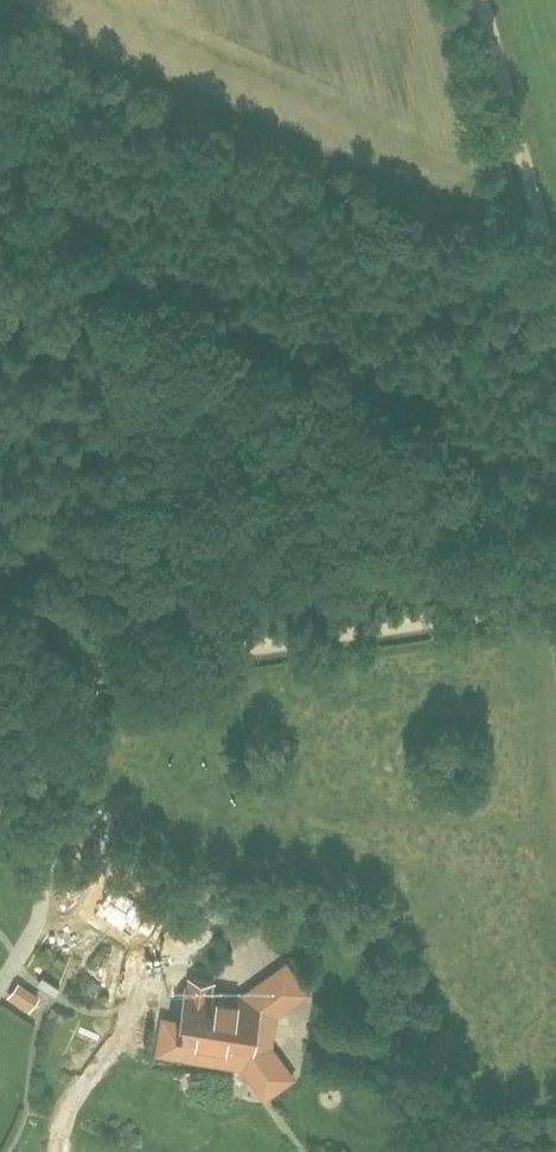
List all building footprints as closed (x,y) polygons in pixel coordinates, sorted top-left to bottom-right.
[(113,890),(94,918),(131,944),(150,916),(113,890)] [(158,1050),(189,1055),(192,1039),(237,1047),(255,1071),(253,1080),(263,1094),(289,1075),(267,1045),(272,1012),(278,1008),(268,994),(258,1002),(249,990),(240,997),(210,992),(212,981),(188,977),(186,988),(184,988),(179,1021),(163,1019),(158,1050)] [(37,999),(18,986),(10,997),(29,1010),(37,999)]
